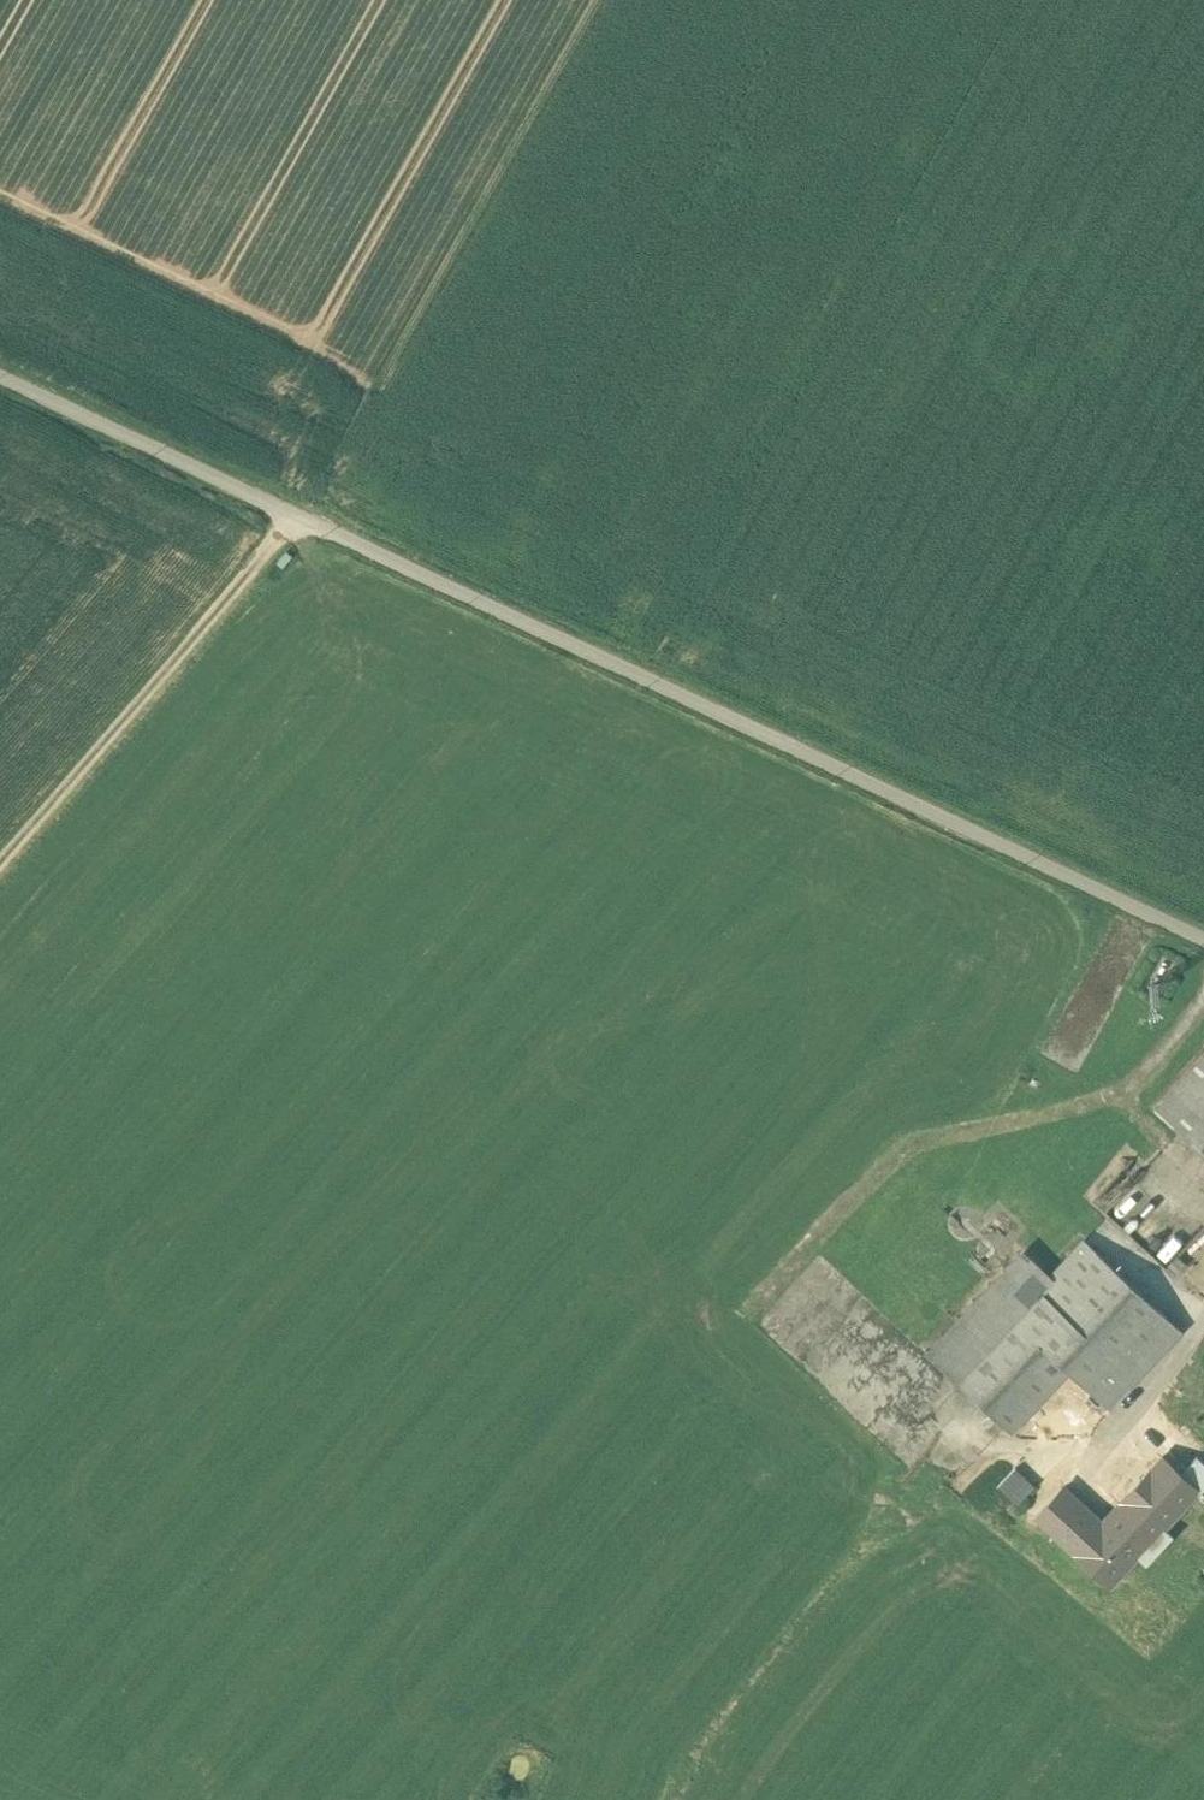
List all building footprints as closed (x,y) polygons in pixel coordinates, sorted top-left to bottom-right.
[(1150,1109),(1179,1134),(1203,1106),(1203,1049),(1150,1109)] [(1179,1134),(1203,1157),(1203,1106),(1179,1134)] [(1178,1329),(1081,1240),(1045,1280),(954,1378),(1009,1428),(1066,1366),(1108,1405),(1178,1329)] [(923,1350),(954,1378),(1045,1280),(1014,1252),(923,1350)] [(1196,1455),(1179,1473),(1197,1490),(1196,1491),(1203,1498),(1203,1462),(1196,1455)] [(1161,1456),(1097,1525),(1073,1502),(1050,1527),(1093,1566),(1108,1549),(1121,1561),(1133,1548),(1146,1561),(1172,1534),(1163,1526),(1196,1491),(1197,1490),(1179,1473),(1161,1456)] [(1014,1466),(995,1485),(1013,1504),(1032,1484),(1014,1466)] [(1063,1487),(1037,1514),(1050,1527),(1073,1502),(1076,1499),(1063,1487)]
